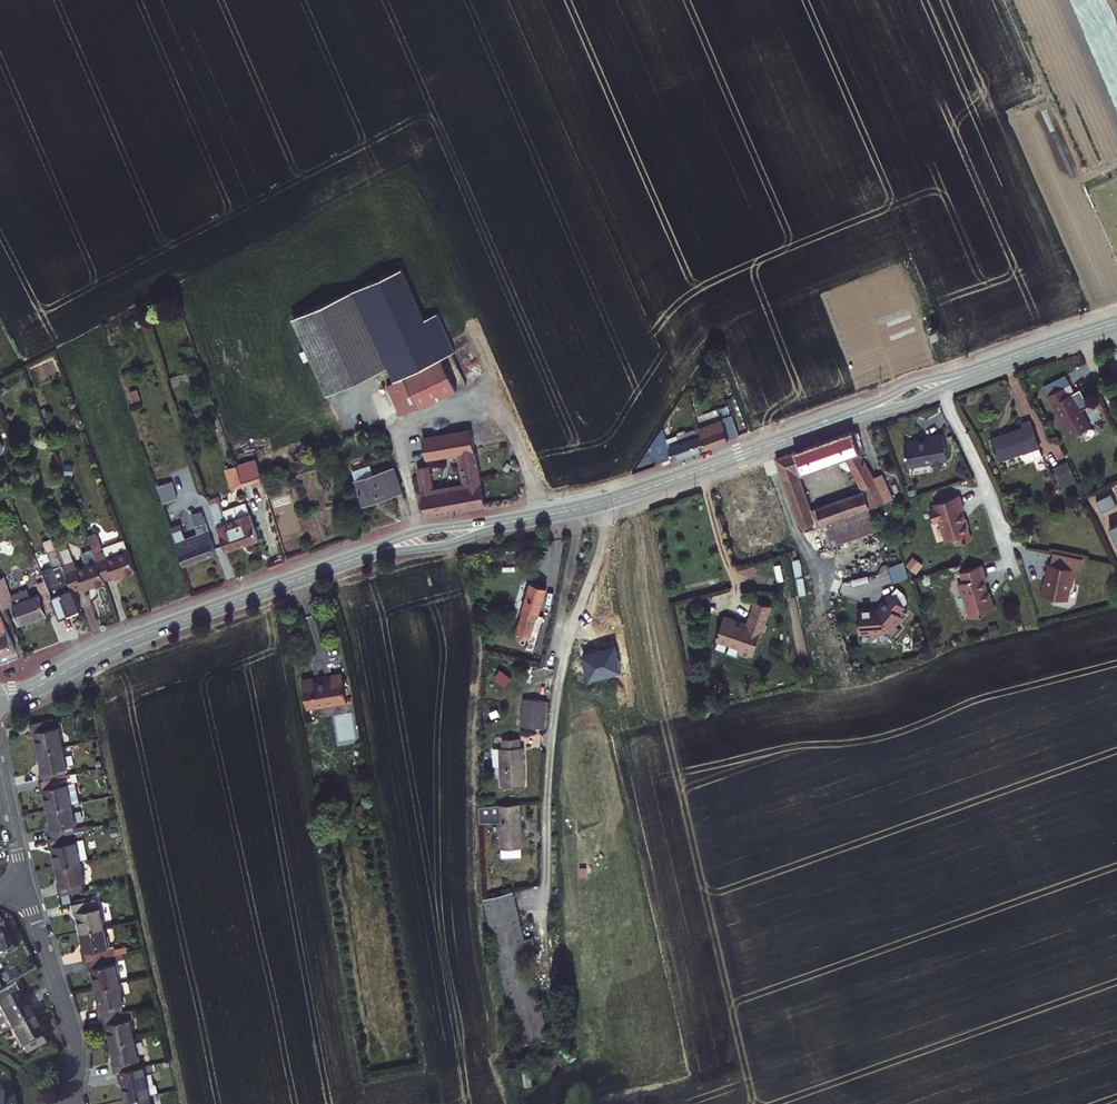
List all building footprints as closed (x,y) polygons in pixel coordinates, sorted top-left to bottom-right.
[(1102,51),(1116,89),(1116,45),(1102,51)] [(463,385),(448,354),(458,349),(461,347),(443,309),(429,316),(405,266),(358,288),(394,363),(402,379),(393,383),(407,411),(417,407),(425,404),(424,403),(463,385)] [(358,288),(298,317),(334,392),(394,363),(358,288)] [(942,333),(939,325),(932,328),(935,335),(942,333)] [(473,380),(458,349),(448,354),(463,385),(473,380)] [(1069,384),(1063,387),(1067,396),(1073,393),(1069,384)] [(1063,387),(1046,395),(1067,438),(1088,428),(1080,410),(1088,407),(1080,390),(1073,393),(1067,396),(1063,387)] [(748,432),(745,424),(736,428),(732,415),(700,426),(708,447),(743,434),(748,432)] [(998,468),(1039,448),(1027,424),(1016,429),(1018,433),(988,447),(998,468)] [(673,459),(708,447),(700,426),(684,432),(684,430),(677,432),(678,434),(666,438),(664,430),(651,446),(657,463),(673,457),(673,459)] [(485,505),(471,428),(423,436),(426,459),(456,454),(461,484),(452,485),(452,484),(435,487),(431,465),(418,468),(427,516),(485,505)] [(882,474),(874,477),(858,447),(863,445),(859,430),(776,459),(801,528),(821,520),(829,547),(876,530),(869,508),(894,498),(882,474)] [(941,435),(925,438),(926,440),(914,442),(914,441),(902,443),(905,467),(928,463),(929,467),(940,465),(939,462),(945,461),(941,435)] [(256,459),(236,465),(243,486),(262,480),(256,459)] [(1073,478),(1065,463),(1049,470),(1056,485),(1073,478)] [(403,490),(395,467),(373,473),(370,464),(352,470),(355,479),(354,479),(362,505),(363,504),(403,490)] [(157,485),(162,501),(177,497),(172,481),(157,485)] [(259,536),(244,494),(212,506),(227,547),(259,536)] [(958,509),(954,494),(929,501),(931,507),(924,508),(927,520),(934,518),(940,539),(948,537),(950,544),(964,539),(961,527),(962,527),(959,518),(958,518),(955,510),(958,509)] [(219,551),(205,508),(169,521),(184,563),(219,551)] [(143,575),(131,543),(118,548),(119,551),(121,557),(114,560),(111,554),(110,554),(103,536),(95,539),(99,552),(112,585),(121,582),(121,584),(143,575)] [(119,551),(111,554),(114,560),(121,557),(119,551)] [(70,570),(79,566),(73,552),(66,556),(65,555),(64,555),(70,570)] [(112,585),(99,552),(88,557),(93,568),(83,572),(79,566),(70,570),(74,579),(81,595),(88,593),(89,596),(113,588),(112,585)] [(1073,558),(1050,553),(1046,565),(1048,565),(1047,571),(1043,570),(1037,596),(1062,601),(1069,573),(1071,573),(1073,565),(1072,564),(1073,558)] [(978,576),(974,565),(954,571),(957,581),(955,581),(950,582),(954,595),(955,595),(962,617),(986,610),(982,597),(980,597),(975,577),(978,576)] [(89,612),(81,595),(74,579),(66,582),(70,593),(58,599),(63,610),(68,621),(89,612)] [(12,588),(9,581),(0,585),(0,588),(11,612),(20,608),(12,588)] [(546,621),(552,593),(533,589),(522,641),(538,645),(543,621),(546,621)] [(27,626),(63,610),(58,599),(55,592),(20,608),(27,626)] [(886,606),(858,606),(858,633),(892,633),(892,624),(904,624),(904,597),(886,597),(886,606)] [(755,661),(773,610),(761,606),(752,632),(727,623),(720,645),(743,653),(743,657),(755,661)] [(7,622),(0,625),(0,663),(21,653),(7,622)] [(343,681),(338,652),(327,653),(328,659),(311,662),(310,657),(299,659),(304,688),(343,681)] [(349,689),(328,693),(334,723),(354,719),(349,689)] [(538,725),(537,695),(516,696),(517,725),(538,725)] [(60,746),(58,738),(34,743),(37,754),(40,754),(44,770),(68,764),(63,745),(60,746)] [(525,788),(523,749),(518,749),(518,738),(503,738),(504,749),(498,750),(499,789),(525,788)] [(68,764),(44,770),(47,784),(44,785),(47,796),(67,791),(70,790),(69,782),(72,781),(68,764)] [(47,796),(43,797),(46,807),(49,807),(53,823),(77,818),(72,799),(69,799),(67,791),(47,796)] [(527,858),(524,806),(480,809),(480,823),(492,823),(491,820),(500,820),(502,860),(527,858)] [(53,840),(55,851),(73,847),(79,845),(78,837),(81,836),(77,818),(53,823),(56,839),(53,840)] [(55,851),(52,851),(55,862),(58,861),(62,878),(83,873),(78,854),(75,855),(73,847),(55,851)] [(83,873),(62,878),(66,893),(63,894),(65,905),(68,904),(70,904),(86,900),(84,892),(87,891),(83,873)] [(533,936),(524,938),(513,890),(484,897),(519,1045),(549,1037),(529,955),(537,953),(533,936)] [(107,938),(103,919),(100,920),(98,913),(73,919),(75,927),(77,926),(81,944),(107,938)] [(5,917),(0,919),(0,954),(8,950),(6,946),(16,941),(5,917)] [(112,963),(107,938),(81,944),(84,960),(82,960),(84,970),(85,969),(110,964),(112,963)] [(120,990),(116,971),(112,972),(110,964),(85,969),(87,979),(91,978),(95,995),(120,990)] [(33,1020),(24,1002),(28,1000),(25,993),(24,994),(19,984),(6,990),(0,993),(0,1015),(0,1037),(9,1032),(33,1020)] [(123,1006),(120,990),(95,995),(99,1012),(94,1013),(95,1021),(98,1021),(121,1016),(119,1007),(123,1006)] [(133,1041),(130,1025),(126,1026),(124,1016),(121,1016),(98,1021),(101,1038),(106,1037),(108,1046),(133,1041)] [(50,1046),(46,1038),(42,1039),(33,1020),(9,1032),(18,1052),(22,1050),(26,1059),(50,1046)] [(138,1063),(133,1041),(108,1046),(111,1063),(107,1065),(109,1075),(113,1074),(135,1069),(134,1064),(138,1063)] [(149,1094),(147,1078),(141,1079),(139,1068),(135,1069),(113,1074),(115,1084),(122,1083),(125,1099),(149,1094)] [(10,1075),(2,1077),(7,1103),(8,1103),(15,1103),(10,1075)] [(149,1094),(125,1099),(126,1103),(151,1103),(149,1094)]
